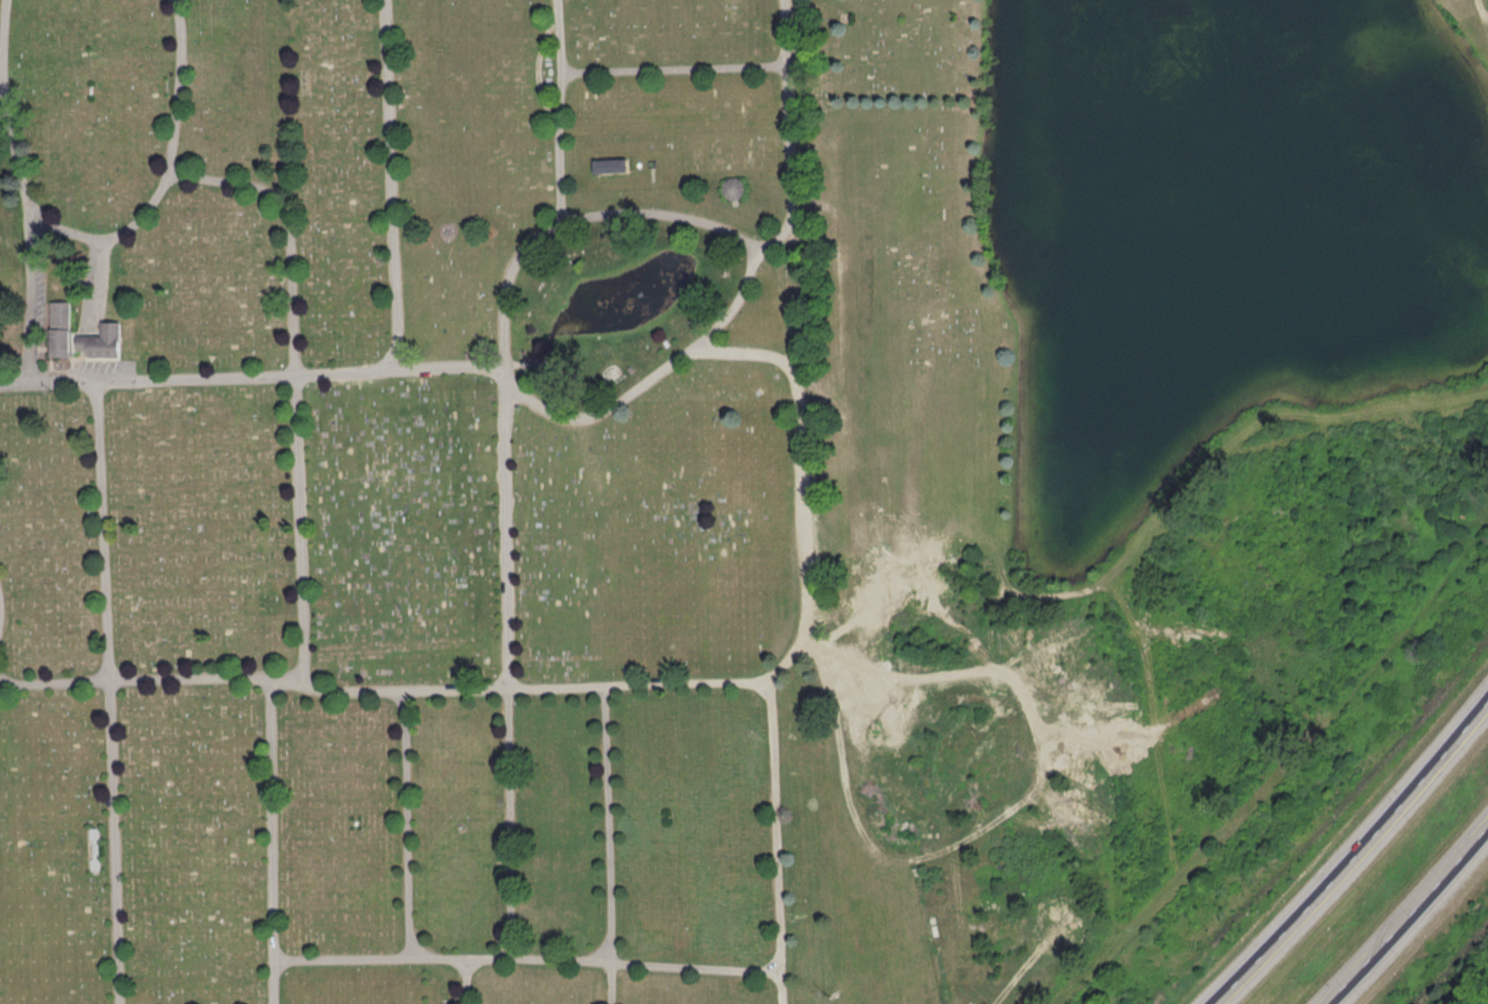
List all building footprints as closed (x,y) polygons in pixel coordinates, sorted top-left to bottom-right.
[(595,172),(594,160),(625,159),(625,171),(595,172)] [(728,177),(735,176),(741,181),(743,187),(741,194),(737,198),(730,199),(724,196),(721,189),(722,182),(728,177)] [(50,302),(70,301),(71,335),(100,335),(100,322),(120,322),(120,357),(85,357),(85,350),(71,350),(71,357),(51,357),(50,302)] [(525,371),(525,359),(543,358),(543,370),(525,371)] [(90,829),(90,871),(99,871),(99,829),(90,829)]
